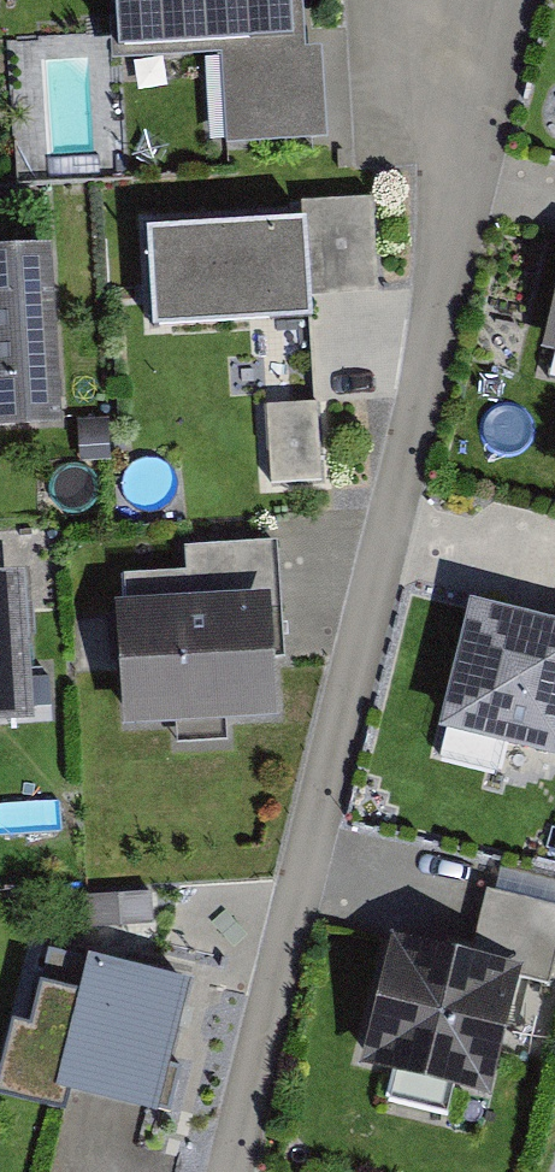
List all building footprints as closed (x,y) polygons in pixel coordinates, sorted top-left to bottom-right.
[(143,40),(335,33),(334,0),(142,0),(143,40)] [(290,217),(150,221),(152,326),(305,322),(304,294),(363,293),(361,196),(290,198),(290,217)] [(63,434),(52,255),(0,259),(0,438),(63,434)] [(536,358),(554,362),(554,273),(536,358)] [(270,480),(329,480),(330,402),(271,402),(270,480)] [(0,573),(0,720),(47,717),(37,571),(0,573)] [(264,596),(121,603),(126,726),(269,719),(264,596)] [(474,602),(446,732),(554,756),(554,620),(474,602)] [(415,934),(386,1053),(531,1089),(554,991),(554,903),(504,891),(489,952),(415,934)] [(218,990),(104,960),(73,1076),(187,1107),(218,990)]
